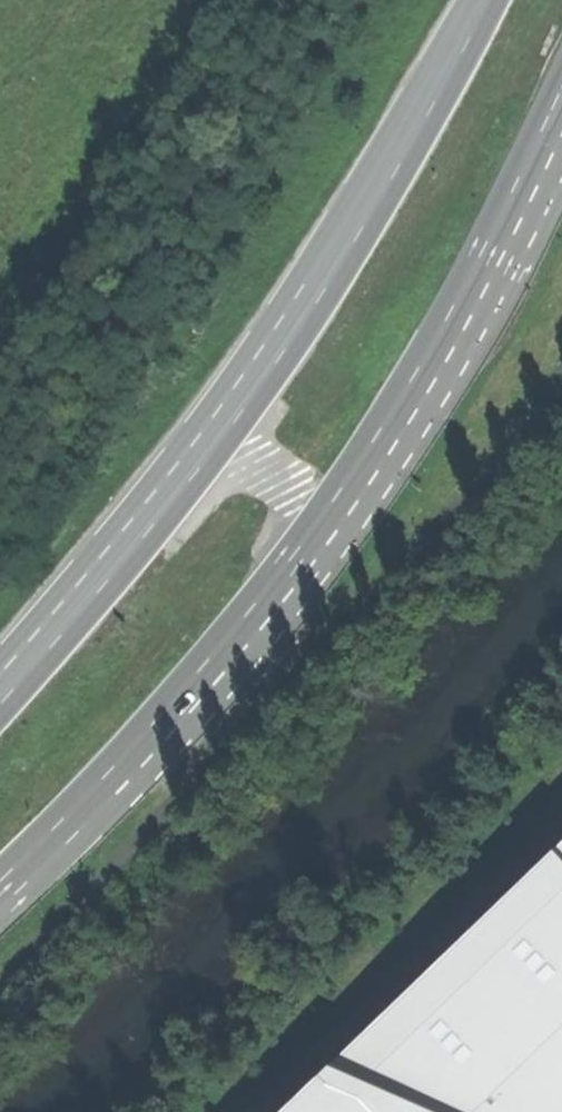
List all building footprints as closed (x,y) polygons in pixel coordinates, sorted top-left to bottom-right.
[(311,1111),(561,1111),(561,872),(311,1111)]
